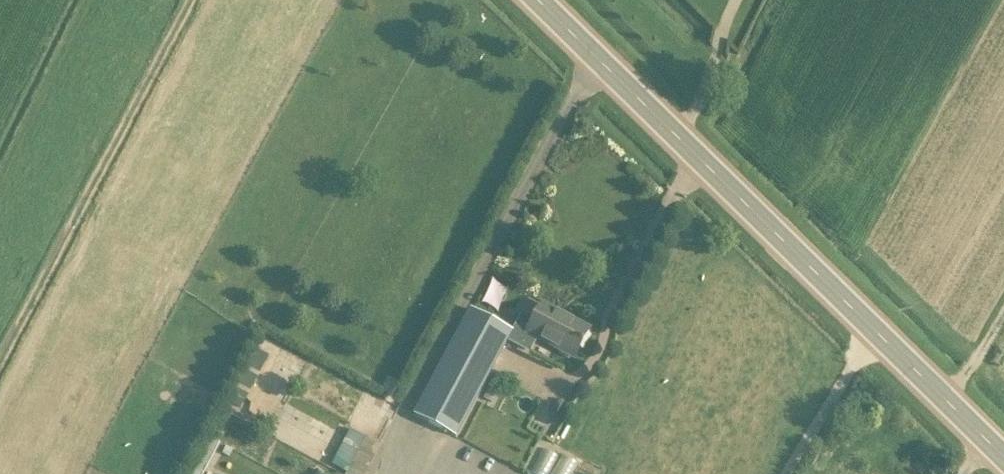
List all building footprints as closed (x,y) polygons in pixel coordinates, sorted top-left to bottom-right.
[(532,336),(574,359),(590,331),(565,317),(563,320),(540,307),(534,319),(522,313),(512,332),(470,310),(413,416),(456,439),(508,341),(525,351),(532,336)] [(224,394),(244,405),(273,356),(253,344),(224,394)] [(379,442),(365,435),(364,437),(349,429),(331,463),(345,471),(344,473),(362,473),(379,442)]
